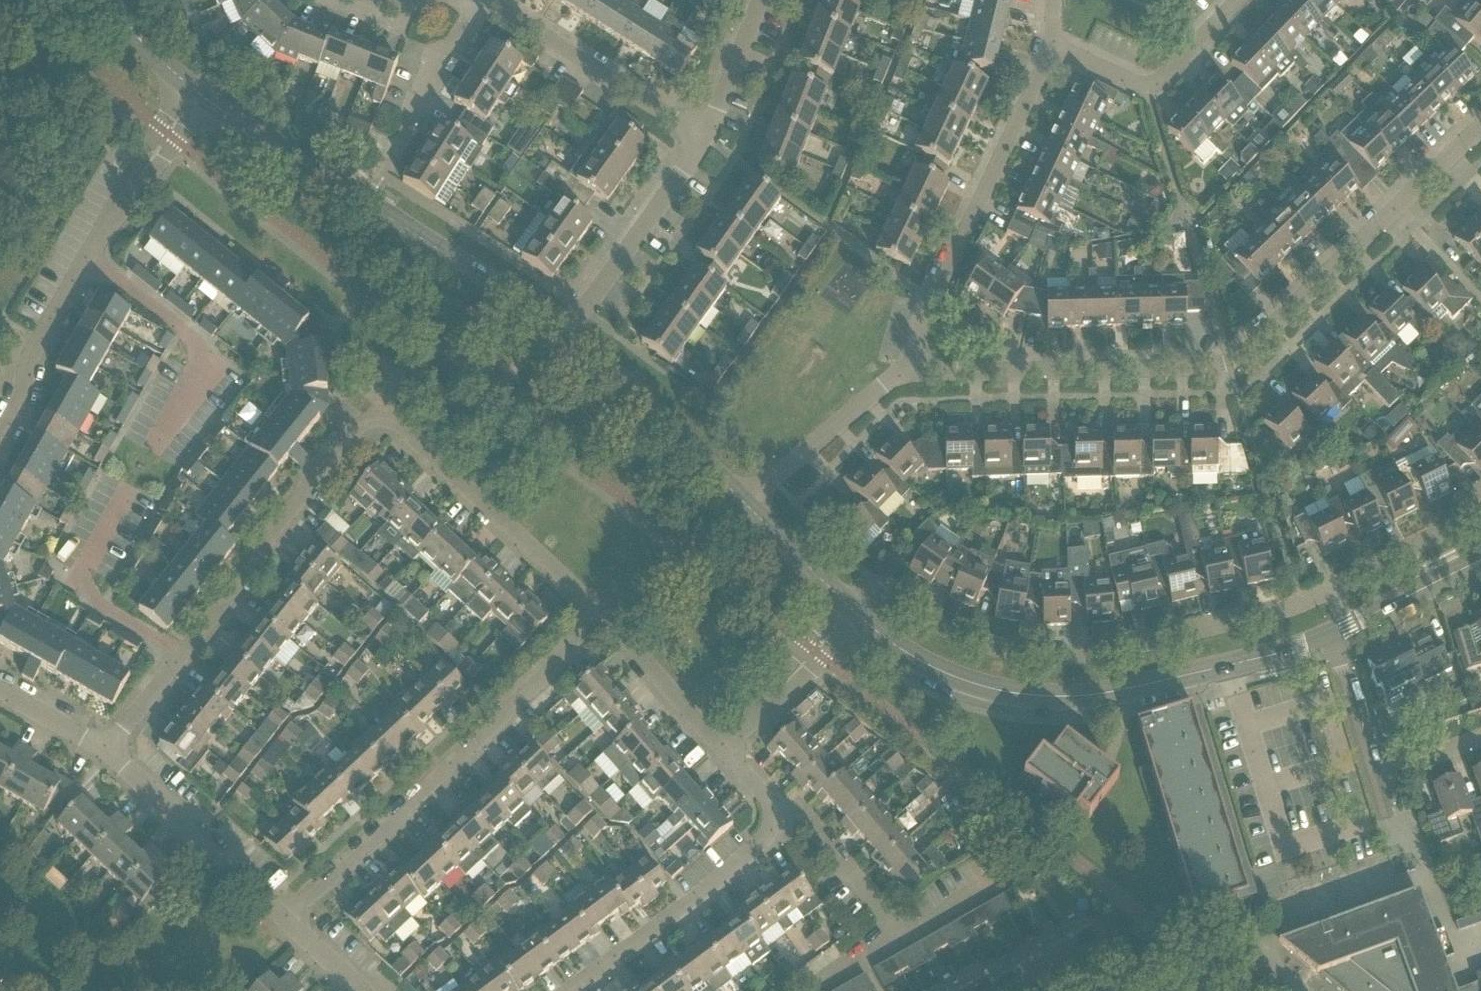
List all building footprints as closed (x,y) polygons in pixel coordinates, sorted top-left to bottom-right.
[(271,2),(270,0),(236,0),(232,2),(241,23),(271,2)] [(573,0),(555,0),(568,8),(573,0)] [(599,0),(573,0),(568,8),(586,20),(599,0)] [(623,3),(619,0),(599,0),(586,20),(605,32),(623,3)] [(815,21),(849,35),(857,14),(823,0),(815,21)] [(857,14),(863,0),(823,0),(857,14)] [(1008,12),(1009,9),(975,0),(970,22),(1004,30),(1008,12)] [(1011,0),(975,0),(1009,9),(1011,0)] [(1297,0),(1293,0),(1279,14),(1305,39),(1318,26),(1325,33),(1331,27),(1323,20),(1320,23),(1297,0)] [(1323,20),(1336,6),(1330,0),(1297,0),(1320,23),(1323,20)] [(1470,5),(1480,15),(1480,0),(1474,0),(1470,5)] [(641,14),(623,43),(641,55),(660,26),(659,25),(667,12),(650,1),(641,14)] [(258,39),(282,13),(271,3),(271,2),(241,23),(258,39)] [(623,43),(641,14),(623,3),(605,32),(623,43)] [(1470,5),(1457,19),(1445,9),(1434,22),(1436,24),(1437,25),(1465,49),(1473,39),(1480,46),(1480,15),(1470,5)] [(188,20),(196,17),(191,6),(183,9),(188,20)] [(193,33),(201,29),(210,25),(205,13),(196,17),(188,20),(193,33)] [(274,55),(294,24),(282,13),(258,39),(274,55)] [(1304,71),(1307,68),(1292,52),(1305,39),(1279,14),(1263,31),(1304,71)] [(1424,14),(1416,23),(1429,34),(1437,25),(1434,22),(1433,23),(1424,14)] [(923,32),(929,19),(920,15),(915,28),(923,32)] [(815,21),(806,42),(841,56),(849,35),(815,21)] [(998,51),(1004,30),(970,22),(965,43),(998,51)] [(296,63),(309,31),(294,24),(274,55),(296,63)] [(1457,93),(1474,77),(1457,59),(1465,49),(1437,25),(1429,34),(1428,35),(1446,54),(1432,67),(1457,93)] [(660,67),(678,37),(660,26),(641,55),(660,67)] [(1333,41),(1339,35),(1331,27),(1325,33),(1333,41)] [(899,44),(904,32),(895,28),(890,40),(899,44)] [(917,45),(923,32),(915,28),(909,41),(917,45)] [(330,36),(314,29),(313,33),(309,31),(296,63),(298,59),(318,67),(330,36)] [(1301,74),(1304,71),(1263,31),(1247,47),(1273,72),(1277,76),(1280,79),(1293,65),(1301,74)] [(1385,49),(1393,41),(1385,33),(1377,41),(1385,49)] [(341,73),(353,44),(330,36),(318,67),(319,64),(341,73)] [(678,79),(697,49),(678,37),(660,67),(678,79)] [(832,78),(841,56),(806,42),(797,64),(806,68),(806,67),(829,77),(832,78)] [(993,73),(998,51),(965,43),(959,64),(974,68),(993,73)] [(363,82),(375,53),(353,44),(341,73),(363,82)] [(509,56),(491,44),(478,64),(509,84),(522,64),(531,70),(538,59),(516,46),(509,56)] [(1273,72),(1247,47),(1231,64),(1243,76),(1235,84),(1253,101),(1261,93),(1261,92),(1277,76),(1273,72)] [(1368,67),(1377,58),(1368,50),(1359,59),(1368,67)] [(228,70),(234,64),(223,53),(217,59),(228,70)] [(380,105),(386,91),(398,62),(375,53),(363,82),(376,87),(371,99),(373,103),(380,105)] [(906,71),(911,60),(903,56),(898,67),(906,71)] [(1405,78),(1413,86),(1416,83),(1440,109),(1457,93),(1432,67),(1423,58),(1409,70),(1411,72),(1405,78)] [(886,74),(890,62),(882,59),(877,70),(886,74)] [(1360,75),(1368,67),(1359,59),(1351,67),(1360,75)] [(237,79),(243,73),(234,64),(228,70),(237,79)] [(470,71),(464,79),(467,81),(466,83),(497,103),(504,108),(508,101),(510,103),(519,90),(509,84),(478,64),(473,72),(470,71)] [(1405,78),(1411,72),(1404,64),(1398,70),(1405,78)] [(817,114),(821,106),(826,92),(824,92),(829,77),(806,67),(806,68),(800,83),(792,79),(783,101),(817,114)] [(901,83),(906,71),(898,67),(892,79),(901,83)] [(953,68),(943,89),(977,105),(984,91),(987,84),(953,68)] [(881,86),(886,74),(877,70),(873,82),(881,86)] [(1335,97),(1351,81),(1345,75),(1328,91),(1335,97)] [(551,117),(558,107),(572,86),(561,79),(547,100),(541,110),(551,117)] [(1253,101),(1235,84),(1227,92),(1215,80),(1199,97),(1224,122),(1232,129),(1248,112),(1245,109),(1253,101)] [(1314,80),(1304,90),(1313,98),(1323,88),(1314,80)] [(466,83),(453,103),(472,115),(465,125),(473,130),(487,139),(494,128),(485,123),(497,103),(466,83)] [(1118,94),(1095,83),(1090,94),(1075,86),(1065,108),(1098,123),(1107,102),(1113,104),(1118,94)] [(1424,124),(1440,109),(1416,83),(1413,86),(1399,99),(1424,124)] [(569,114),(572,109),(583,93),(572,86),(558,107),(569,114)] [(968,126),(977,105),(943,89),(934,110),(968,126)] [(279,105),(282,97),(263,90),(260,97),(268,100),(279,105)] [(1118,94),(1113,104),(1120,108),(1125,97),(1118,94)] [(1380,117),(1372,110),(1378,104),(1371,96),(1361,106),(1366,112),(1357,120),(1366,130),(1391,156),(1408,140),(1383,114),(1380,117)] [(291,110),(294,102),(282,97),(279,105),(291,110)] [(1209,138),(1212,135),(1224,122),(1199,97),(1183,113),(1209,138)] [(1287,124),(1306,104),(1298,97),(1279,117),(1287,124)] [(889,113),(894,102),(884,98),(880,109),(889,113)] [(1424,124),(1399,99),(1386,111),(1378,104),(1372,110),(1380,117),(1383,114),(1408,140),(1424,124)] [(783,101),(777,116),(775,122),(809,136),(811,130),(817,114),(783,101)] [(1088,143),(1090,140),(1098,123),(1065,108),(1055,128),(1088,143)] [(322,122),(325,113),(314,109),(311,117),(322,122)] [(608,120),(595,139),(633,166),(647,148),(635,139),(629,135),(637,124),(615,109),(608,119),(608,120)] [(884,125),(889,113),(880,109),(875,121),(884,125)] [(934,110),(924,131),(958,147),(968,126),(934,110)] [(334,127),(337,118),(325,113),(322,122),(334,127)] [(1209,138),(1183,113),(1167,130),(1192,156),(1193,155),(1204,166),(1217,152),(1213,149),(1219,143),(1212,135),(1209,138)] [(367,140),(371,130),(371,128),(349,119),(344,130),(367,140)] [(1337,150),(1354,168),(1362,161),(1374,173),(1391,156),(1366,130),(1357,120),(1340,137),(1337,133),(1328,141),(1337,150)] [(1273,121),(1266,129),(1275,137),(1282,130),(1273,121)] [(525,122),(506,149),(520,158),(538,132),(525,122)] [(775,122),(766,143),(801,157),(809,136),(775,122)] [(458,136),(440,124),(427,143),(459,163),(469,170),(482,149),(481,149),(487,139),(465,125),(458,136)] [(856,144),(860,135),(861,132),(853,128),(847,140),(856,144)] [(1088,143),(1055,128),(1046,149),(1078,164),(1086,147),(1096,152),(1099,144),(1090,140),(1088,143)] [(948,168),(958,147),(924,131),(914,152),(924,156),(947,167),(947,168),(948,168)] [(1328,141),(1320,133),(1313,140),(1322,165),(1325,169),(1316,178),(1341,204),(1358,188),(1346,176),(1354,168),(1328,141)] [(620,185),(633,166),(595,139),(582,157),(620,185)] [(456,189),(468,171),(458,165),(459,163),(427,143),(415,163),(456,189)] [(801,157),(766,143),(757,165),(792,179),(801,157)] [(1221,156),(1224,153),(1227,150),(1219,143),(1213,149),(1217,152),(1221,156)] [(1106,156),(1107,153),(1109,149),(1099,144),(1096,152),(1106,156)] [(1245,166),(1257,154),(1250,146),(1240,156),(1240,161),(1245,166)] [(1068,185),(1070,181),(1078,164),(1046,149),(1036,170),(1068,185)] [(1106,156),(1102,163),(1112,168),(1117,157),(1107,153),(1106,156)] [(914,170),(904,191),(938,207),(948,186),(940,182),(946,168),(947,167),(924,156),(917,171),(914,170)] [(620,185),(582,157),(568,176),(551,164),(544,174),(560,186),(582,201),(589,191),(606,204),(620,185)] [(543,158),(537,166),(545,171),(550,164),(543,158)] [(843,174),(848,163),(839,159),(835,170),(843,174)] [(445,207),(456,189),(415,163),(403,182),(434,202),(435,201),(445,207)] [(1234,165),(1221,178),(1228,184),(1240,171),(1234,165)] [(859,183),(864,171),(854,168),(850,179),(859,183)] [(838,186),(843,174),(835,170),(829,182),(838,186)] [(1068,185),(1036,170),(1026,190),(1059,205),(1067,189),(1077,193),(1080,186),(1070,181),(1068,185)] [(578,243),(592,224),(574,211),(582,201),(560,186),(544,174),(537,184),(553,196),(561,202),(548,221),(578,243)] [(1289,189),(1295,183),(1288,176),(1282,181),(1289,189)] [(1341,204),(1316,178),(1302,191),(1295,183),(1289,189),(1296,197),(1299,194),(1324,220),(1341,204)] [(780,200),(750,179),(736,198),(766,219),(780,200)] [(1153,185),(1147,190),(1148,197),(1155,200),(1161,195),(1160,188),(1153,185)] [(1086,198),(1088,194),(1090,190),(1080,186),(1077,193),(1086,198)] [(488,206),(495,197),(484,190),(477,198),(488,206)] [(1058,242),(1063,228),(1051,222),(1059,205),(1026,190),(1011,222),(1034,232),(1058,242)] [(895,212),(928,228),(938,207),(904,191),(895,212)] [(1308,236),(1324,220),(1299,194),(1296,197),(1283,210),(1308,236)] [(482,215),(488,206),(477,198),(471,207),(482,215)] [(736,198),(723,216),(753,238),(766,219),(736,198)] [(846,213),(851,202),(842,198),(837,210),(846,213)] [(504,218),(511,209),(500,201),(493,210),(504,218)] [(1153,205),(1150,213),(1152,221),(1160,224),(1167,211),(1153,205)] [(1256,221),(1262,215),(1255,207),(1249,213),(1256,221)] [(498,226),(504,218),(493,210),(487,218),(498,226)] [(841,225),(846,213),(837,210),(832,221),(841,225)] [(1308,236),(1283,210),(1270,223),(1262,215),(1256,221),(1264,228),(1267,226),(1291,252),(1308,236)] [(885,232),(919,248),(928,228),(895,212),(885,232)] [(166,256),(189,227),(172,213),(149,241),(166,256)] [(1468,225),(1480,239),(1480,213),(1468,225)] [(547,222),(538,215),(525,233),(565,262),(578,243),(548,221),(547,222)] [(753,238),(723,216),(709,235),(740,256),(753,238)] [(1137,234),(1143,221),(1132,216),(1125,228),(1137,234)] [(1029,243),(1034,232),(1011,222),(1007,232),(1025,241),(1029,243)] [(1480,269),(1480,239),(1468,225),(1453,240),(1480,269)] [(1275,268),(1291,252),(1267,226),(1264,228),(1250,241),(1275,268)] [(183,269),(206,241),(189,227),(166,256),(183,269)] [(1099,231),(1096,235),(1097,240),(1101,243),(1106,242),(1109,238),(1108,233),(1104,230),(1099,231)] [(1219,262),(1211,265),(1218,286),(1225,284),(1233,281),(1236,278),(1238,280),(1246,272),(1258,284),(1275,268),(1250,241),(1240,231),(1223,247),(1229,253),(1220,262),(1219,262)] [(919,248),(885,232),(875,254),(909,269),(919,248)] [(551,280),(565,262),(525,233),(513,250),(522,257),(521,258),(551,280)] [(740,256),(709,235),(696,254),(703,259),(696,269),(695,268),(725,290),(717,284),(724,274),(726,275),(740,256)] [(812,252),(820,242),(812,237),(805,247),(812,252)] [(1171,237),(1161,237),(1162,247),(1166,247),(1171,241),(1171,237)] [(200,283),(223,255),(206,241),(183,269),(200,283)] [(1133,241),(1121,243),(1123,252),(1135,251),(1133,241)] [(1098,261),(1114,260),(1114,246),(1097,246),(1098,261)] [(805,263),(812,252),(805,247),(797,257),(805,263)] [(218,296),(240,268),(223,255),(200,283),(218,296)] [(984,305),(1004,275),(1001,274),(985,262),(964,291),(984,305)] [(144,283),(149,277),(137,267),(131,273),(144,283)] [(235,310),(257,282),(240,268),(218,296),(235,310)] [(725,290),(695,268),(682,287),(712,309),(715,305),(725,290)] [(1004,275),(984,305),(1003,319),(1008,312),(1029,316),(1033,291),(1034,286),(1010,268),(1004,275)] [(1134,280),(1142,280),(1142,269),(1133,270),(1134,279),(1134,280)] [(1088,282),(1096,281),(1096,271),(1088,271),(1088,282)] [(1434,286),(1421,272),(1402,290),(1409,298),(1428,317),(1429,317),(1434,322),(1434,323),(1436,325),(1447,315),(1450,318),(1456,318),(1473,302),(1460,289),(1457,291),(1443,277),(1434,286)] [(786,290),(793,279),(785,274),(778,284),(786,290)] [(157,294),(162,287),(149,277),(144,283),(157,294)] [(282,294),(289,285),(279,278),(272,286),(268,291),(257,282),(235,310),(269,337),(291,309),(278,299),(282,294)] [(1184,284),(1182,278),(1161,278),(1161,290),(1162,327),(1186,326),(1185,314),(1208,314),(1199,284),(1184,284)] [(1134,279),(1115,280),(1115,292),(1116,328),(1139,327),(1138,291),(1134,291),(1134,280),(1134,279)] [(1071,329),(1070,293),(1069,280),(1047,281),(1047,294),(1046,294),(1033,291),(1029,316),(1047,320),(1047,330),(1071,329)] [(1142,291),(1142,280),(1134,280),(1134,291),(1138,291),(1139,327),(1162,327),(1161,290),(1142,291)] [(1097,292),(1096,281),(1088,282),(1088,293),(1093,292),(1093,328),(1116,328),(1115,292),(1097,292)] [(778,300),(786,290),(778,284),(771,294),(778,300)] [(682,287),(670,303),(668,306),(699,327),(712,309),(682,287)] [(1071,329),(1093,328),(1093,292),(1088,293),(1070,293),(1071,329)] [(1401,307),(1387,293),(1368,311),(1382,325),(1395,338),(1395,337),(1407,326),(1418,338),(1434,323),(1434,322),(1429,317),(1428,317),(1409,298),(1401,307)] [(178,311),(183,304),(170,294),(165,300),(178,311)] [(119,332),(130,313),(99,295),(88,315),(119,332)] [(190,321),(196,314),(183,304),(178,311),(190,321)] [(668,306),(655,324),(685,346),(699,327),(668,306)] [(289,374),(324,370),(320,332),(291,309),(269,337),(286,351),(289,374)] [(108,351),(119,332),(88,315),(77,334),(108,351)] [(1373,333),(1360,319),(1341,337),(1354,352),(1367,365),(1367,364),(1379,376),(1391,364),(1412,374),(1421,365),(1401,344),(1401,343),(1395,337),(1395,338),(1382,325),(1373,333)] [(212,338),(217,331),(204,321),(199,328),(212,338)] [(751,337),(759,327),(751,322),(743,332),(751,337)] [(672,365),(685,346),(655,324),(641,343),(672,365)] [(744,348),(751,337),(743,332),(736,342),(744,348)] [(98,370),(108,351),(77,334),(67,352),(98,370)] [(166,352),(174,338),(166,334),(159,348),(166,352)] [(1465,343),(1460,348),(1469,357),(1478,348),(1473,343),(1465,343)] [(1313,364),(1326,378),(1332,384),(1339,391),(1340,391),(1348,399),(1366,382),(1390,408),(1400,398),(1379,376),(1367,364),(1367,365),(1354,352),(1346,360),(1332,346),(1313,364)] [(1457,349),(1449,357),(1457,365),(1465,357),(1457,349)] [(87,388),(98,370),(67,352),(55,372),(68,379),(87,388)] [(152,376),(160,362),(153,358),(145,372),(152,376)] [(725,374),(732,364),(724,359),(717,369),(725,374)] [(717,385),(725,374),(717,369),(709,379),(717,385)] [(305,437),(328,408),(324,370),(289,374),(291,397),(277,414),(305,437)] [(144,390),(151,379),(152,376),(145,372),(137,386),(144,390)] [(1310,378),(1291,397),(1305,411),(1317,424),(1318,423),(1336,406),(1341,412),(1351,403),(1351,402),(1348,399),(1340,391),(1339,391),(1332,384),(1329,386),(1323,392),(1319,387),(1318,386),(1310,378)] [(89,415),(100,396),(87,388),(68,379),(58,397),(89,415)] [(131,413),(139,399),(132,395),(124,409),(131,413)] [(78,434),(89,415),(58,397),(47,416),(78,434)] [(1296,419),(1282,405),(1263,423),(1290,451),(1302,438),(1313,450),(1329,435),(1318,423),(1317,424),(1305,411),(1296,419)] [(1400,405),(1392,413),(1400,422),(1408,414),(1400,405)] [(123,427),(131,413),(124,409),(116,423),(123,427)] [(1480,435),(1480,413),(1479,415),(1469,424),(1475,430),(1475,429),(1480,435)] [(277,414),(250,449),(278,471),(286,460),(287,459),(292,463),(301,470),(308,460),(299,453),(295,450),(299,444),(305,437),(277,414)] [(67,453),(78,434),(47,416),(36,435),(67,453)] [(215,442),(225,430),(218,424),(208,437),(215,442)] [(1373,426),(1364,435),(1371,442),(1380,433),(1373,426)] [(1190,477),(1216,476),(1230,476),(1248,476),(1240,447),(1230,448),(1217,448),(1216,427),(1189,428),(1190,449),(1190,477)] [(1049,448),(1048,428),(1022,429),(1022,449),(1023,469),(1024,469),(1024,477),(1063,476),(1062,448),(1049,448)] [(1177,428),(1151,429),(1151,450),(1152,470),(1153,470),(1166,469),(1166,475),(1170,478),(1178,477),(1190,477),(1190,449),(1178,449),(1177,428)] [(1010,449),(1010,429),(983,430),(983,450),(984,470),(985,470),(985,478),(1024,477),(1024,469),(1023,469),(1022,449),(1010,449)] [(1475,430),(1463,441),(1456,433),(1449,439),(1446,436),(1437,444),(1436,445),(1446,456),(1460,470),(1469,461),(1480,474),(1480,435),(1475,429),(1475,430)] [(972,451),(971,430),(944,431),(945,441),(945,471),(971,470),(971,479),(985,478),(985,470),(984,470),(983,450),(972,451)] [(1139,450),(1139,430),(1112,430),(1112,451),(1113,451),(1113,471),(1114,471),(1114,479),(1153,478),(1153,470),(1152,470),(1151,450),(1139,450)] [(1101,451),(1100,431),(1073,431),(1074,448),(1062,448),(1063,476),(1063,480),(1114,479),(1114,471),(1113,471),(1113,451),(1112,451),(1101,451)] [(109,451),(117,437),(110,433),(102,447),(109,451)] [(56,472),(67,453),(36,435),(25,454),(56,472)] [(1393,435),(1386,443),(1394,450),(1402,442),(1393,435)] [(908,452),(894,437),(875,456),(890,470),(905,485),(905,484),(904,483),(922,466),(927,472),(945,471),(945,441),(918,442),(908,452)] [(198,463),(208,451),(202,445),(192,458),(198,463)] [(101,466),(109,451),(102,447),(94,462),(101,466)] [(264,488),(278,471),(250,449),(236,466),(264,488)] [(46,491),(56,472),(25,454),(15,473),(46,491)] [(1346,457),(1337,461),(1341,470),(1350,466),(1346,457)] [(188,476),(198,463),(192,458),(181,470),(188,476)] [(1451,493),(1434,459),(1411,470),(1408,463),(1395,469),(1399,476),(1400,476),(1408,493),(1419,487),(1428,505),(1451,493)] [(881,479),(867,464),(848,483),(868,503),(877,512),(877,511),(895,494),(901,499),(910,489),(905,484),(905,485),(890,470),(881,479)] [(374,504),(396,481),(379,465),(353,493),(349,497),(366,513),(374,504)] [(251,505),(264,488),(236,466),(223,483),(251,505)] [(88,489),(96,475),(89,471),(81,485),(88,489)] [(35,509),(38,504),(46,491),(15,473),(4,492),(35,509)] [(1377,487),(1370,473),(1357,479),(1365,494),(1366,493),(1374,510),(1385,505),(1393,522),(1417,510),(1408,493),(1400,476),(1399,476),(1377,487)] [(1190,477),(1178,477),(1178,486),(1191,486),(1190,477)] [(387,524),(413,496),(396,481),(374,504),(383,513),(379,517),(387,524)] [(173,503),(182,487),(175,482),(166,498),(173,503)] [(237,522),(251,505),(223,483),(209,500),(237,522)] [(80,503),(88,489),(81,485),(73,499),(80,503)] [(13,547),(35,509),(4,492),(0,499),(0,540),(13,547)] [(1366,493),(1365,494),(1350,501),(1346,494),(1327,504),(1330,511),(1331,510),(1340,527),(1350,522),(1359,539),(1383,527),(1374,510),(1366,493)] [(380,532),(378,534),(394,549),(396,547),(425,516),(415,507),(420,503),(413,496),(387,524),(380,532)] [(166,514),(173,503),(166,498),(159,510),(166,514)] [(845,498),(826,517),(855,545),(862,552),(880,534),(879,533),(889,523),(887,520),(877,511),(877,512),(868,503),(866,506),(860,512),(845,498)] [(1348,545),(1340,527),(1331,510),(1330,511),(1327,504),(1325,499),(1324,500),(1302,511),(1304,515),(1292,521),(1304,545),(1316,539),(1325,556),(1348,545)] [(224,538),(237,522),(209,500),(195,517),(206,526),(224,538)] [(1194,526),(1189,505),(1176,508),(1185,550),(1187,558),(1188,558),(1193,578),(1204,575),(1209,595),(1235,589),(1230,569),(1226,549),(1225,549),(1201,555),(1199,547),(1194,526)] [(66,527),(74,512),(67,508),(59,523),(66,527)] [(331,550),(341,539),(340,538),(349,528),(332,511),(313,533),(331,550)] [(435,525),(425,516),(396,547),(413,563),(420,555),(446,527),(439,521),(435,525)] [(153,538),(161,523),(154,519),(146,533),(153,538)] [(930,585),(935,578),(942,568),(954,552),(953,551),(933,537),(937,530),(928,520),(908,541),(921,553),(909,570),(930,585)] [(1111,520),(1102,522),(1103,529),(1113,527),(1111,520)] [(1097,522),(1082,524),(1083,535),(1099,533),(1097,522)] [(221,565),(235,547),(224,538),(206,526),(193,542),(221,565)] [(437,571),(459,547),(449,538),(453,534),(446,527),(420,555),(437,571)] [(145,552),(153,538),(146,533),(138,548),(145,552)] [(1239,546),(1237,538),(1223,541),(1225,549),(1226,549),(1230,569),(1242,566),(1247,586),(1273,580),(1263,541),(1244,545),(1239,546)] [(338,556),(348,545),(341,539),(331,550),(338,556)] [(9,589),(3,567),(8,557),(13,547),(0,540),(0,591),(9,589)] [(207,582),(221,565),(193,542),(180,559),(207,582)] [(1173,562),(1170,549),(1163,544),(1145,548),(1148,559),(1149,567),(1150,567),(1155,587),(1167,584),(1171,604),(1197,598),(1193,578),(1188,558),(1187,558),(1173,562)] [(968,553),(957,546),(957,545),(953,551),(954,552),(942,568),(935,578),(953,591),(949,599),(974,609),(981,591),(990,572),(989,571),(992,564),(993,560),(970,550),(968,553)] [(341,567),(316,546),(307,557),(303,554),(297,561),(326,586),(341,567)] [(437,571),(428,580),(445,596),(448,592),(479,559),(472,552),(468,556),(459,547),(437,571)] [(1086,549),(1066,551),(1067,572),(1067,577),(1066,577),(1067,585),(1068,585),(1069,605),(1085,604),(1087,625),(1113,622),(1111,602),(1109,582),(1094,583),(1093,575),(1089,576),(1086,549)] [(1126,554),(1107,558),(1116,596),(1118,605),(1119,605),(1131,602),(1134,613),(1160,607),(1155,587),(1150,567),(1149,567),(1148,559),(1145,549),(1144,549),(1126,554)] [(131,576),(139,561),(133,557),(125,571),(131,576)] [(194,599),(207,582),(180,559),(166,576),(194,599)] [(489,567),(479,559),(448,592),(465,608),(500,569),(493,563),(489,567)] [(317,607),(317,606),(313,602),(326,586),(297,561),(291,568),(295,572),(287,583),(317,607)] [(367,579),(377,568),(370,562),(365,567),(360,572),(367,579)] [(990,572),(982,591),(998,598),(995,618),(1021,623),(1024,603),(1028,583),(1027,583),(1028,575),(1029,570),(1005,565),(1004,569),(992,564),(989,571),(990,572)] [(48,583),(53,573),(43,567),(37,578),(48,583)] [(374,585),(384,574),(377,568),(367,579),(374,585)] [(481,624),(491,613),(513,589),(503,580),(507,576),(500,569),(465,608),(481,624)] [(123,589),(131,576),(125,571),(116,585),(123,589)] [(1067,585),(1066,577),(1067,577),(1067,572),(1042,573),(1042,577),(1028,575),(1027,583),(1028,583),(1024,603),(1042,606),(1043,627),(1070,626),(1069,605),(1068,585),(1067,585)] [(180,616),(194,599),(166,576),(152,593),(180,616)] [(401,609),(411,598),(405,592),(395,582),(384,594),(395,603),(401,609)] [(303,624),(317,607),(287,583),(281,590),(286,594),(278,604),(303,624)] [(34,622),(15,611),(9,589),(0,591),(0,644),(16,654),(34,622)] [(522,598),(513,589),(491,613),(508,629),(534,600),(527,594),(522,598)] [(166,633),(180,616),(152,593),(138,611),(166,633)] [(411,598),(401,609),(418,624),(428,614),(411,598)] [(508,629),(499,638),(517,653),(525,645),(547,621),(536,611),(541,607),(534,600),(508,629)] [(303,624),(278,604),(269,614),(265,611),(259,618),(289,642),(303,624)] [(378,626),(384,619),(372,610),(367,617),(378,626)] [(100,630),(104,623),(89,615),(85,622),(100,630)] [(1453,633),(1465,672),(1480,667),(1480,615),(1473,618),(1475,627),(1453,633)] [(373,633),(378,626),(367,617),(361,623),(373,633)] [(257,629),(249,640),(274,660),(285,669),(300,651),(289,642),(259,618),(253,626),(257,629)] [(34,622),(16,654),(26,659),(30,662),(27,667),(22,677),(33,683),(38,673),(41,668),(42,668),(54,675),(72,644),(34,622)] [(392,643),(397,636),(386,626),(380,633),(392,643)] [(433,642),(443,632),(436,626),(426,636),(433,642)] [(123,643),(127,636),(113,628),(109,635),(123,643)] [(443,632),(433,642),(439,648),(449,657),(447,658),(448,659),(455,651),(459,647),(449,637),(443,632)] [(386,649),(392,643),(380,633),(375,640),(386,649)] [(137,651),(141,644),(127,636),(123,643),(137,651)] [(274,660),(249,640),(241,650),(236,646),(230,654),(260,678),(274,660)] [(1392,650),(1367,663),(1374,677),(1370,679),(1376,690),(1379,688),(1385,699),(1386,698),(1389,704),(1400,698),(1405,707),(1420,699),(1418,696),(1426,691),(1423,685),(1451,671),(1437,642),(1432,645),(1429,640),(1417,646),(1420,651),(1410,656),(1407,651),(1404,644),(1392,650)] [(73,686),(91,655),(72,644),(54,675),(73,686)] [(350,662),(355,655),(343,646),(338,652),(350,662)] [(344,668),(350,662),(338,652),(333,659),(344,668)] [(246,696),(260,678),(230,654),(224,661),(229,665),(221,675),(246,696)] [(92,697),(110,666),(91,655),(73,686),(92,697)] [(466,661),(458,670),(464,676),(474,665),(468,659),(466,661)] [(363,679),(368,672),(357,662),(351,669),(363,679)] [(452,706),(459,700),(455,696),(465,686),(451,671),(442,663),(425,679),(452,706)] [(470,681),(481,671),(474,665),(464,676),(470,681)] [(112,708),(130,677),(110,666),(92,697),(112,708)] [(587,710),(611,688),(602,678),(607,674),(600,667),(571,692),(563,700),(570,708),(579,700),(587,710)] [(358,685),(363,679),(351,669),(346,676),(358,685)] [(246,696),(221,675),(212,686),(208,682),(202,689),(232,713),(246,696)] [(308,675),(302,682),(305,684),(310,688),(315,681),(308,675)] [(445,713),(452,706),(425,679),(409,694),(431,718),(441,709),(445,713)] [(315,681),(310,688),(321,697),(327,691),(315,681)] [(316,704),(321,697),(310,688),(304,695),(316,704)] [(620,698),(611,688),(587,710),(602,727),(631,701),(624,694),(620,698)] [(1463,688),(1453,693),(1458,705),(1467,700),(1463,688)] [(225,722),(232,713),(202,689),(188,707),(213,727),(220,718),(225,722)] [(418,738),(425,731),(421,727),(431,718),(409,694),(392,710),(418,738)] [(334,715),(340,708),(328,699),(322,705),(334,715)] [(617,743),(641,722),(633,713),(637,709),(631,701),(602,727),(617,743)] [(801,718),(812,709),(806,702),(795,712),(801,718)] [(329,722),(334,715),(322,705),(317,712),(329,722)] [(203,749),(210,741),(205,737),(213,727),(188,707),(178,719),(173,725),(203,749)] [(283,725),(288,718),(277,709),(271,715),(283,725)] [(402,753),(418,738),(392,710),(384,717),(388,722),(380,730),(402,753)] [(1191,743),(1182,713),(1136,727),(1149,770),(1158,767),(1161,778),(1152,780),(1158,799),(1167,796),(1170,806),(1161,809),(1167,827),(1176,825),(1179,835),(1170,838),(1175,856),(1184,853),(1187,864),(1178,867),(1184,885),(1193,882),(1196,893),(1187,895),(1193,913),(1246,897),(1199,741),(1191,743)] [(277,731),(283,725),(271,715),(266,722),(277,731)] [(849,737),(860,727),(855,721),(844,731),(849,737)] [(618,774),(652,744),(643,734),(648,730),(641,722),(617,743),(602,756),(618,774)] [(787,763),(811,741),(795,724),(767,749),(773,757),(778,753),(787,763)] [(172,727),(159,743),(160,744),(182,762),(178,768),(190,777),(194,771),(202,762),(209,753),(203,749),(173,725),(172,727)] [(291,748),(296,741),(302,734),(290,725),(279,739),(290,747),(291,748)] [(855,744),(866,734),(860,727),(849,737),(855,744)] [(310,729),(297,741),(310,755),(323,743),(310,729)] [(402,753),(380,730),(371,738),(367,734),(359,741),(385,769),(402,753)] [(542,750),(553,740),(547,733),(536,743),(542,750)] [(282,759),(290,747),(279,739),(271,750),(282,759)] [(548,756),(559,746),(553,740),(542,750),(548,756)] [(1094,775),(1100,767),(1065,740),(1030,785),(1073,818),(1078,812),(1088,820),(1111,788),(1094,775)] [(368,784),(385,769),(359,741),(351,748),(355,753),(346,761),(368,784)] [(797,784),(826,758),(811,741),(787,763),(795,772),(791,776),(797,784)] [(27,750),(18,744),(11,757),(0,751),(0,752),(0,790),(3,792),(27,750)] [(254,760),(260,754),(248,744),(243,751),(254,760)] [(661,753),(652,744),(618,774),(633,791),(637,788),(672,757),(665,749),(661,753)] [(559,777),(531,747),(521,757),(517,752),(510,758),(536,787),(541,793),(559,777)] [(23,803),(40,774),(29,768),(37,755),(27,750),(3,792),(23,803)] [(273,770),(282,759),(271,750),(262,761),(261,761),(256,768),(268,777),(273,770)] [(885,767),(897,757),(891,750),(879,760),(885,767)] [(243,751),(237,758),(249,767),(254,760),(243,751)] [(652,804),(658,799),(682,778),(673,768),(678,764),(672,757),(637,788),(652,804)] [(906,767),(897,757),(885,767),(894,777),(900,783),(914,771),(907,766),(906,767)] [(520,802),(536,787),(510,758),(503,765),(507,770),(497,779),(520,802)] [(841,776),(840,775),(826,758),(797,784),(803,791),(808,787),(817,797),(841,776)] [(368,784),(346,761),(338,769),(334,765),(326,772),(352,800),(368,784)] [(573,783),(584,773),(578,766),(567,776),(573,783)] [(262,784),(268,777),(256,768),(251,774),(262,784)] [(234,785),(240,778),(229,769),(228,769),(223,776),(234,785)] [(1472,772),(1480,797),(1480,769),(1472,772)] [(836,810),(860,789),(845,771),(840,775),(841,776),(817,797),(823,804),(827,800),(836,810)] [(345,807),(352,800),(326,772),(309,788),(331,811),(341,802),(345,807)] [(589,799),(600,789),(590,779),(584,773),(573,783),(579,789),(589,799)] [(50,780),(40,774),(23,803),(43,815),(48,806),(57,811),(75,787),(53,775),(50,780)] [(691,788),(682,778),(658,799),(673,816),(702,791),(695,784),(691,788)] [(513,829),(530,813),(520,802),(497,779),(490,785),(494,790),(485,799),(507,822),(513,829)] [(921,796),(933,786),(927,779),(916,789),(921,796)] [(1466,805),(1457,779),(1433,787),(1442,814),(1426,819),(1435,846),(1462,836),(1456,820),(1470,815),(1471,815),(1467,805),(1466,805)] [(248,802),(253,795),(242,786),(236,792),(248,802)] [(927,802),(938,792),(933,786),(921,796),(927,802)] [(75,842),(98,817),(89,809),(93,805),(75,787),(57,811),(65,818),(58,825),(75,842)] [(318,833),(326,825),(323,821),(322,820),(331,811),(309,788),(292,804),(296,808),(295,809),(318,833)] [(604,816),(615,806),(610,800),(600,789),(589,799),(598,809),(604,816)] [(847,831),(875,806),(860,789),(836,810),(845,820),(840,824),(847,831)] [(693,829),(717,808),(713,803),(704,793),(702,791),(673,816),(666,823),(673,830),(680,824),(685,820),(693,829)] [(507,822),(485,799),(475,808),(471,803),(464,810),(490,838),(507,822)] [(950,800),(942,808),(949,815),(957,807),(950,800)] [(1467,805),(1471,815),(1470,815),(1476,831),(1480,830),(1480,800),(1467,805)] [(574,828),(581,821),(593,812),(584,802),(571,811),(565,817),(574,828)] [(615,806),(604,816),(610,822),(611,822),(621,813),(615,806)] [(866,844),(890,823),(875,806),(847,831),(853,838),(858,834),(866,844)] [(704,851),(732,825),(719,810),(717,808),(693,829),(701,838),(696,842),(704,851)] [(958,825),(969,815),(963,808),(952,818),(958,825)] [(306,851),(313,845),(309,840),(318,833),(295,809),(280,823),(306,851)] [(461,821),(451,830),(474,854),(481,862),(498,846),(490,838),(464,810),(457,816),(461,821)] [(91,857),(125,822),(117,815),(108,825),(107,825),(98,817),(75,842),(91,857)] [(969,815),(958,825),(964,831),(975,822),(969,815)] [(600,834),(606,828),(596,817),(590,823),(600,834)] [(108,873),(131,848),(123,840),(133,829),(125,822),(91,857),(108,873)] [(299,858),(306,851),(280,823),(263,839),(285,863),(295,854),(299,858)] [(593,840),(600,834),(590,823),(583,829),(593,840)] [(877,865),(906,840),(890,823),(866,844),(875,854),(871,858),(877,865)] [(643,842),(655,832),(649,826),(638,836),(643,842)] [(557,843),(564,837),(554,827),(548,833),(557,843)] [(474,854),(451,830),(442,839),(438,834),(431,841),(457,869),(465,878),(482,862),(481,862),(474,854)] [(649,849),(660,839),(655,832),(643,842),(649,849)] [(551,849),(557,843),(548,833),(542,839),(551,849)] [(576,855),(583,849),(573,839),(566,845),(576,855)] [(892,882),(916,861),(908,852),(913,848),(906,840),(877,865),(892,882)] [(440,885),(457,869),(431,841),(424,848),(428,852),(418,861),(440,885)] [(124,889),(158,853),(150,846),(140,857),(131,848),(108,873),(124,889)] [(660,849),(653,855),(657,860),(664,854),(660,849)] [(930,849),(916,861),(892,882),(907,900),(936,875),(948,868),(948,867),(944,869),(939,858),(930,849)] [(145,917),(151,912),(165,896),(157,888),(165,880),(156,872),(166,861),(158,853),(124,889),(141,904),(137,909),(145,917)] [(524,874),(530,868),(521,858),(515,864),(524,874)] [(651,903),(658,897),(655,892),(666,884),(654,868),(647,858),(628,872),(651,903)] [(440,885),(418,861),(409,870),(404,866),(397,872),(424,900),(440,885)] [(671,880),(682,870),(676,863),(665,873),(671,880)] [(518,880),(524,874),(515,864),(508,871),(518,880)] [(549,881),(556,875),(546,864),(539,870),(549,881)] [(802,921),(821,907),(791,866),(783,872),(786,877),(776,885),(795,911),(802,921)] [(543,887),(549,881),(539,870),(533,876),(543,887)] [(424,900),(397,872),(388,881),(384,877),(377,883),(403,911),(419,896),(423,901),(424,900)] [(643,909),(651,903),(628,872),(611,885),(630,910),(639,904),(643,909)] [(610,885),(606,880),(588,894),(607,920),(617,912),(621,917),(630,910),(611,885),(610,885)] [(394,936),(411,920),(403,911),(377,883),(370,890),(374,894),(364,903),(386,927),(394,936)] [(761,888),(753,894),(783,934),(793,928),(802,921),(795,911),(776,885),(765,893),(761,888)] [(488,903),(495,897),(484,886),(478,892),(488,903)] [(513,908),(519,902),(509,891),(503,897),(513,908)] [(1012,909),(1019,905),(1011,891),(1004,895),(1012,909)] [(482,908),(488,903),(478,892),(472,898),(482,908)] [(1418,893),(1312,932),(1314,933),(1310,935),(1310,934),(1297,939),(1283,945),(1293,953),(1292,953),(1339,990),(1454,990),(1418,893)] [(592,939),(600,933),(596,928),(607,920),(588,894),(569,908),(592,939)] [(741,911),(739,912),(758,938),(767,949),(785,936),(783,934),(753,894),(746,899),(749,904),(741,911)] [(506,914),(513,908),(503,897),(496,903),(506,914)] [(386,927),(364,903),(355,913),(350,908),(343,915),(360,933),(357,936),(366,946),(377,935),(385,944),(394,936),(386,927)] [(574,952),(592,939),(569,908),(561,914),(564,919),(555,926),(574,952)] [(979,928),(987,923),(979,909),(971,914),(979,928)] [(758,938),(739,912),(731,918),(735,923),(724,930),(743,956),(751,968),(770,954),(767,949),(758,938)] [(971,914),(964,918),(972,932),(979,928),(971,914)] [(455,934),(461,928),(451,917),(445,923),(455,934)] [(449,940),(455,934),(445,923),(438,929),(449,940)] [(479,940),(486,934),(475,923),(469,929),(479,940)] [(574,952),(555,926),(545,933),(541,929),(533,935),(555,966),(574,952)] [(473,946),(479,940),(469,929),(463,935),(473,946)] [(832,932),(832,937),(835,941),(840,941),(844,938),(844,933),(841,930),(836,929),(832,932)] [(710,933),(702,939),(725,970),(732,980),(750,966),(743,956),(724,930),(714,938),(710,933)] [(822,948),(829,943),(820,931),(813,936),(822,948)] [(1085,973),(1061,931),(1041,942),(1058,972),(1068,966),(1075,979),(1085,973)] [(940,950),(947,946),(939,932),(932,936),(940,950)] [(537,979),(555,966),(533,935),(524,941),(528,946),(518,953),(537,979)] [(815,953),(822,948),(813,936),(806,941),(815,953)] [(932,954),(940,950),(932,936),(925,941),(932,954)] [(733,980),(725,970),(702,939),(694,945),(698,950),(687,957),(712,990),(718,990),(733,980)] [(1040,988),(1050,983),(1047,978),(1058,972),(1041,942),(1021,954),(1040,988)] [(418,961),(421,958),(424,955),(414,944),(407,950),(418,961)] [(825,963),(841,952),(836,945),(820,956),(825,963)] [(442,966),(448,960),(438,949),(432,955),(442,966)] [(411,966),(418,961),(407,950),(401,956),(402,957),(391,969),(400,977),(411,966)] [(518,953),(508,960),(505,956),(496,962),(517,990),(521,990),(537,979),(518,953)] [(1040,988),(1021,954),(1001,965),(1016,990),(1024,990),(1028,989),(1030,990),(1035,990),(1040,988)] [(436,972),(442,966),(432,955),(426,961),(436,972)] [(900,955),(892,959),(900,973),(908,969),(900,955)] [(687,957),(677,965),(673,960),(665,966),(684,990),(712,990),(687,957)] [(893,977),(900,973),(892,959),(885,963),(893,977)] [(496,962),(478,976),(489,990),(517,990),(496,962)] [(789,980),(796,975),(787,963),(780,968),(789,980)] [(1001,965),(982,976),(981,976),(990,990),(1016,990),(1001,965)] [(665,966),(658,972),(661,977),(651,985),(655,990),(684,990),(665,966)] [(782,985),(789,980),(780,968),(773,973),(782,985)] [(981,976),(982,976),(977,968),(957,980),(963,990),(990,990),(981,976)] [(1475,976),(1478,984),(1459,990),(1480,990),(1480,973),(1475,976)] [(295,983),(287,976),(277,987),(268,978),(256,990),(288,990),(295,983)] [(478,976),(459,989),(461,990),(489,990),(478,976)] [(860,977),(844,986),(847,990),(868,990),(860,977)] [(957,980),(937,990),(963,990),(957,980)]
